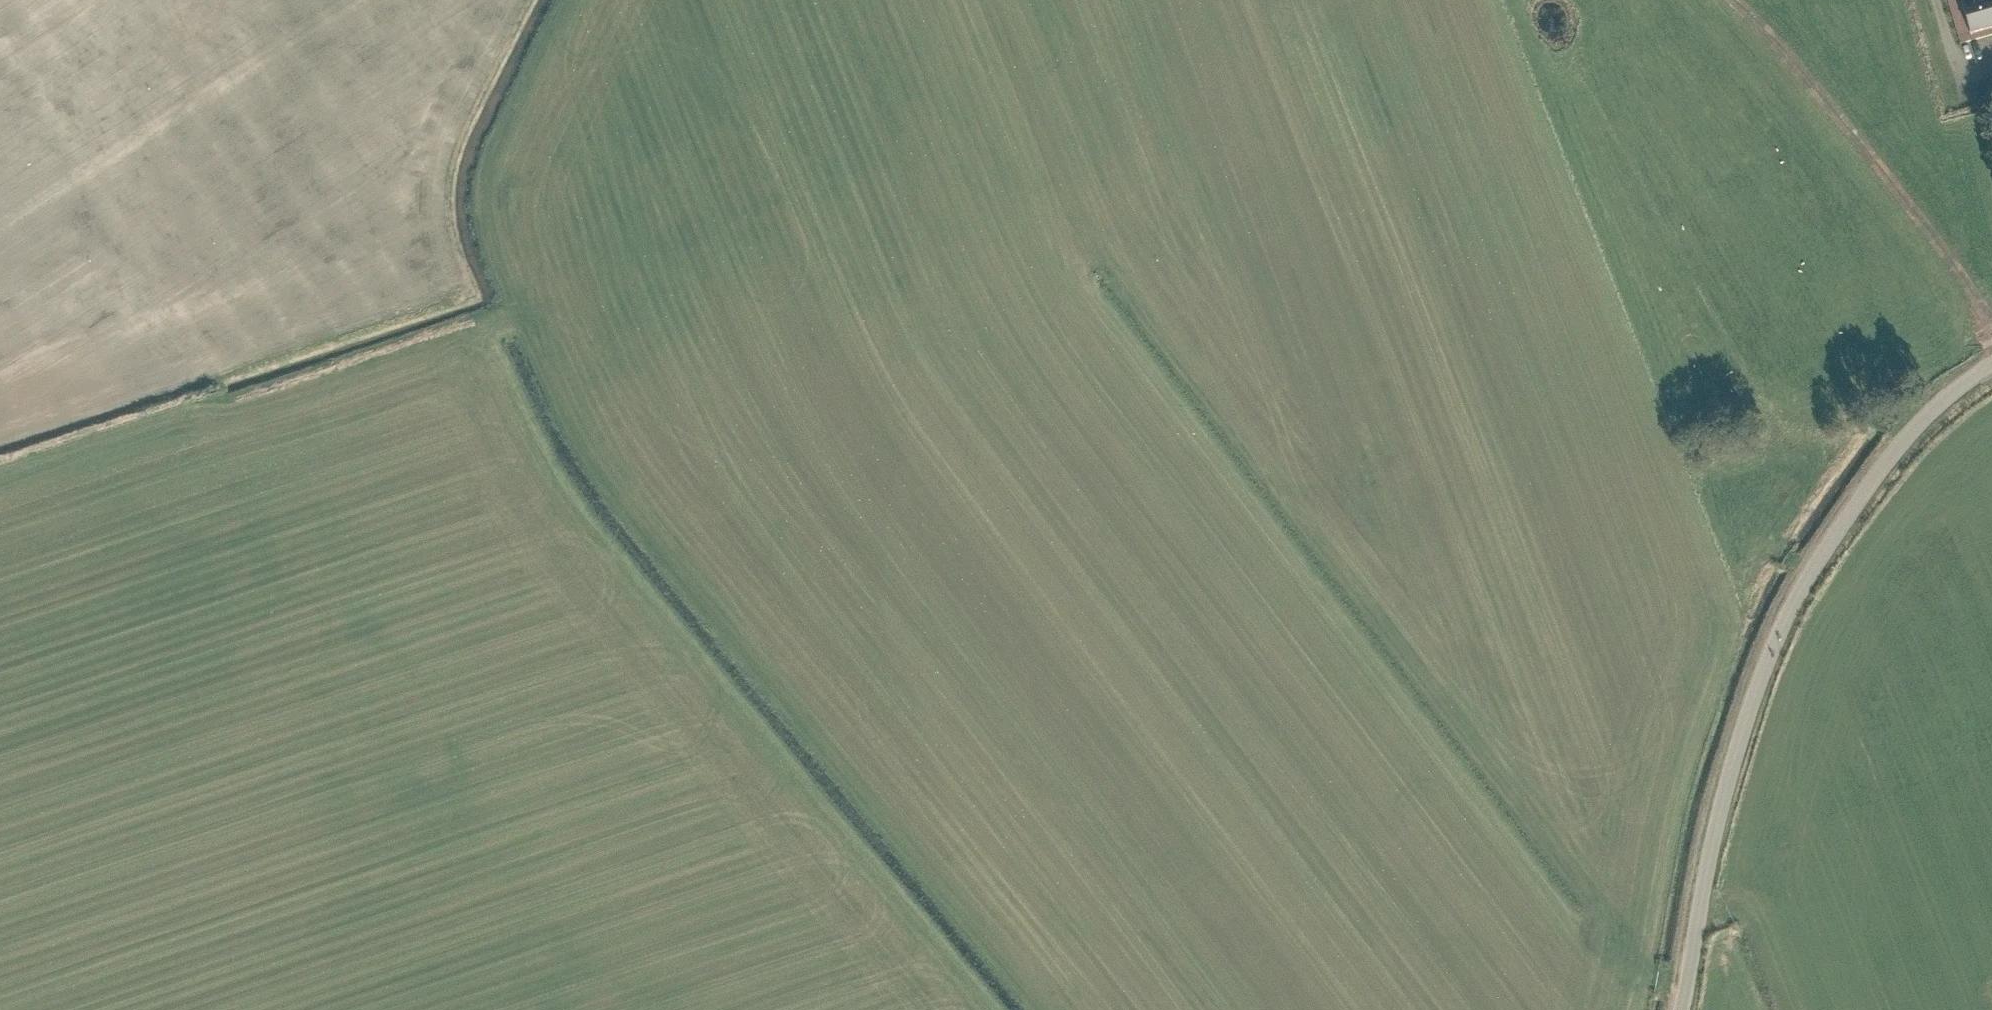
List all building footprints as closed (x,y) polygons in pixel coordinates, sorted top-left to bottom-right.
[(1971,35),(1991,29),(1991,0),(1962,0),(1964,8),(1962,8),(1971,35)]
